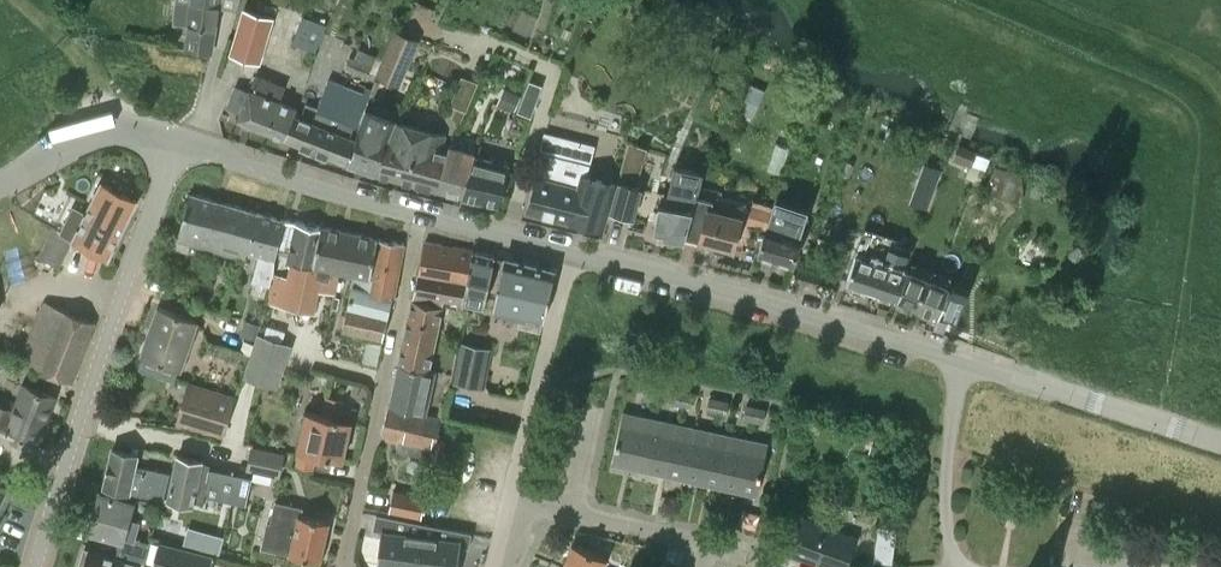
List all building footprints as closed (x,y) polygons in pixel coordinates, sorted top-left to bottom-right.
[(221,0),(189,0),(189,2),(175,0),(173,23),(186,24),(183,50),(212,54),(221,0)] [(231,54),(259,63),(273,17),(244,8),(231,54)] [(292,42),(315,51),(326,25),(303,16),(292,42)] [(399,86),(419,39),(396,29),(376,76),(399,86)] [(372,63),(350,55),(345,69),(367,77),(372,63)] [(284,138),(294,113),(297,105),(280,99),(286,84),(256,73),(250,88),(236,83),(228,105),(240,110),(237,119),(284,138)] [(469,108),(478,79),(462,74),(453,103),(469,108)] [(299,115),(294,113),(284,138),(345,163),(355,139),(350,137),(356,123),(357,124),(371,89),(365,86),(363,92),(328,78),(317,106),(305,101),(299,115)] [(530,80),(518,110),(531,115),(542,84),(530,80)] [(496,103),(514,111),(520,97),(502,89),(496,103)] [(461,121),(465,111),(455,107),(451,118),(461,121)] [(958,108),(953,131),(974,136),(979,113),(958,108)] [(374,173),(386,137),(395,120),(366,109),(355,139),(345,163),(374,173)] [(438,190),(445,157),(450,146),(442,144),(445,133),(395,120),(386,137),(374,173),(438,190)] [(779,136),(776,143),(791,148),(793,141),(779,136)] [(954,156),(971,164),(976,153),(959,145),(954,156)] [(438,190),(463,197),(473,156),(474,156),(475,153),(450,146),(445,157),(438,190)] [(603,231),(615,185),(586,178),(590,165),(542,153),(526,211),(603,231)] [(510,166),(474,156),(473,156),(463,197),(499,205),(510,166)] [(988,189),(1018,200),(1023,186),(1021,175),(997,165),(988,189)] [(684,240),(685,239),(695,198),(696,191),(698,192),(703,173),(674,166),(665,204),(659,203),(655,230),(665,233),(664,235),(684,240)] [(107,255),(135,200),(101,182),(85,214),(73,207),(60,231),(52,226),(37,255),(58,266),(73,237),(107,255)] [(631,217),(639,187),(620,182),(612,212),(631,217)] [(211,248),(246,258),(248,251),(256,213),(190,195),(178,237),(211,246),(211,248)] [(713,202),(695,198),(685,239),(733,251),(737,235),(739,236),(742,223),(741,222),(742,217),(711,210),(713,202)] [(745,223),(766,228),(771,208),(750,203),(745,223)] [(792,209),(774,204),(759,256),(793,266),(801,237),(805,223),(789,218),(792,209)] [(255,272),(273,277),(274,275),(273,258),(275,258),(277,249),(283,221),(256,213),(248,251),(260,254),(255,272)] [(287,259),(295,261),(295,260),(314,263),(320,228),(283,221),(277,249),(289,251),(287,259)] [(320,228),(314,263),(340,270),(355,273),(370,277),(377,238),(321,227),(320,228)] [(370,277),(355,273),(352,287),(392,296),(394,296),(405,243),(377,238),(370,277)] [(464,300),(473,250),(425,242),(412,298),(443,306),(445,296),(464,300)] [(979,259),(987,254),(980,242),(972,247),(979,259)] [(496,257),(473,250),(464,300),(484,307),(496,257)] [(897,297),(905,272),(856,255),(847,280),(897,297)] [(544,322),(556,269),(506,257),(493,310),(521,316),(519,326),(541,331),(543,322),(544,322)] [(284,304),(313,310),(318,283),(336,287),(340,270),(314,263),(295,260),(295,261),(291,278),(290,278),(284,304)] [(896,301),(917,308),(928,280),(905,272),(897,297),(896,301)] [(267,301),(284,304),(290,278),(274,275),(273,277),(268,295),(267,301)] [(951,290),(948,289),(949,288),(928,280),(917,308),(939,316),(942,308),(945,309),(942,315),(957,320),(968,287),(953,282),(951,290)] [(383,340),(392,296),(352,287),(343,331),(383,340)] [(397,363),(399,363),(428,369),(443,306),(412,298),(397,363)] [(18,361),(44,371),(72,382),(96,322),(44,302),(18,361)] [(180,366),(196,318),(159,306),(143,354),(180,366)] [(247,323),(242,337),(256,342),(258,335),(261,328),(247,323)] [(270,354),(284,359),(288,345),(258,335),(256,342),(254,349),(270,354)] [(451,378),(483,384),(490,348),(458,342),(451,378)] [(261,381),(270,354),(254,349),(244,375),(261,381)] [(284,359),(270,354),(261,381),(274,385),(284,359)] [(428,369),(399,363),(389,404),(427,412),(434,383),(435,384),(437,371),(428,369)] [(222,435),(234,396),(189,383),(178,422),(222,435)] [(656,386),(646,384),(643,399),(653,401),(656,386)] [(5,440),(7,432),(35,443),(53,397),(24,386),(17,405),(0,399),(0,438),(5,440)] [(670,403),(680,405),(683,391),(674,389),(670,403)] [(683,391),(680,405),(690,407),(693,393),(683,391)] [(322,414),(322,415),(306,412),(298,449),(299,449),(296,464),(312,467),(316,453),(342,459),(351,420),(339,417),(343,399),(327,395),(325,404),(322,414)] [(709,397),(706,412),(715,414),(719,399),(709,397)] [(719,399),(715,414),(725,416),(728,401),(719,399)] [(435,447),(442,418),(389,405),(382,434),(399,438),(396,450),(431,459),(434,446),(435,447)] [(743,420),(753,422),(755,407),(746,405),(743,420)] [(755,407),(753,422),(762,424),(765,409),(755,407)] [(633,465),(641,426),(643,416),(622,412),(611,460),(633,465)] [(663,421),(643,416),(641,426),(633,465),(653,469),(663,421)] [(673,474),(684,425),(663,421),(653,469),(673,474)] [(704,429),(684,425),(673,474),(694,478),(704,429)] [(714,482),(725,434),(704,429),(694,478),(714,482)] [(745,438),(725,434),(714,482),(735,487),(745,438)] [(745,438),(735,487),(756,491),(766,443),(745,438)] [(880,438),(875,454),(889,459),(895,443),(880,438)] [(279,473),(283,453),(253,447),(249,467),(279,473)] [(809,461),(811,448),(802,447),(800,459),(809,461)] [(146,467),(145,470),(135,468),(138,453),(113,448),(104,486),(165,499),(171,472),(146,467)] [(204,494),(232,501),(238,474),(216,469),(202,466),(203,461),(178,455),(168,497),(194,503),(195,498),(202,500),(204,494)] [(238,474),(232,501),(245,504),(252,478),(238,474)] [(421,519),(426,497),(393,490),(389,512),(421,519)] [(136,524),(127,521),(133,502),(100,493),(89,531),(120,539),(116,553),(145,561),(149,546),(132,541),(136,524)] [(270,522),(267,522),(261,546),(320,559),(329,520),(301,514),(302,508),(275,501),(270,522)] [(424,523),(376,514),(373,529),(381,530),(376,566),(378,566),(382,566),(417,566),(421,537),(424,523)] [(857,535),(803,515),(789,553),(827,566),(845,566),(857,535)] [(461,546),(469,548),(472,533),(424,523),(421,537),(417,566),(458,566),(461,546)] [(873,561),(891,563),(896,527),(877,525),(873,561)] [(223,537),(207,533),(202,549),(218,553),(223,537)] [(213,556),(158,541),(151,566),(210,566),(213,556)] [(563,566),(603,566),(607,558),(573,544),(563,566)] [(138,566),(87,550),(83,563),(80,562),(78,566),(138,566)]
